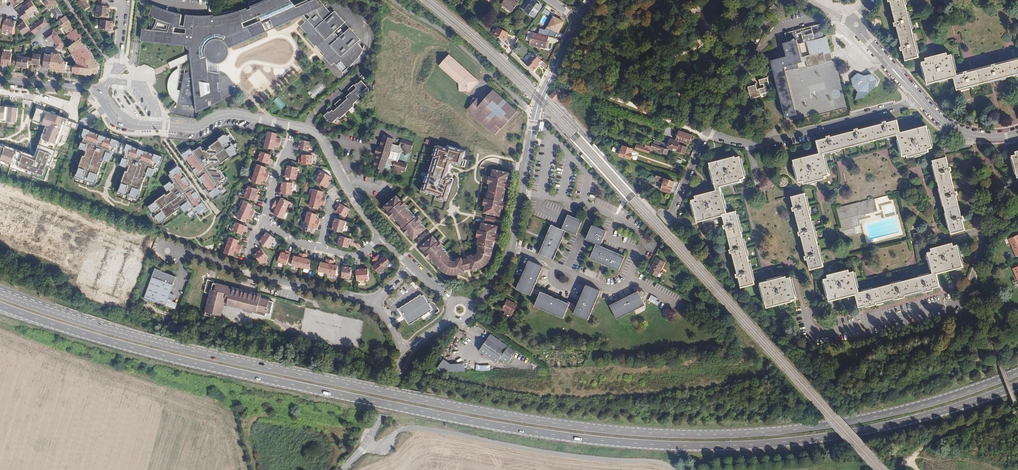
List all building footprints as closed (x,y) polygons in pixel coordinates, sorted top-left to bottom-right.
[(51,10),(57,5),(58,5),(55,0),(46,6),(50,11),(51,10)] [(80,1),(79,2),(85,11),(91,6),(86,0),(81,0),(80,1)] [(237,12),(225,15),(219,16),(213,17),(213,16),(205,16),(197,16),(197,17),(190,17),(185,16),(183,25),(179,25),(181,16),(168,13),(159,10),(152,7),(148,15),(153,18),(152,23),(153,25),(153,26),(152,27),(151,27),(150,29),(141,29),(140,38),(185,43),(185,45),(185,46),(185,47),(187,48),(188,49),(189,49),(191,49),(192,51),(195,57),(196,60),(191,62),(189,63),(188,72),(183,72),(180,90),(177,102),(183,104),(196,105),(196,109),(204,106),(206,106),(208,105),(209,104),(209,102),(209,101),(211,100),(211,103),(221,98),(226,96),(226,95),(227,95),(228,94),(229,93),(230,92),(230,91),(231,90),(231,89),(231,88),(232,87),(232,86),(232,85),(231,84),(231,83),(231,82),(230,81),(230,80),(229,79),(228,78),(227,77),(226,76),(225,76),(224,75),(223,75),(222,75),(220,74),(217,75),(217,73),(208,70),(207,67),(211,61),(218,62),(223,60),(224,59),(225,58),(226,56),(227,55),(228,53),(227,53),(227,52),(228,52),(228,51),(228,49),(226,49),(227,48),(227,47),(227,46),(229,45),(231,45),(244,40),(261,32),(266,30),(262,22),(270,19),(273,27),(299,15),(304,21),(299,26),(307,34),(305,36),(314,46),(315,45),(317,47),(323,54),(322,55),(331,65),(334,62),(343,72),(355,61),(355,60),(358,57),(359,56),(360,55),(361,52),(363,48),(357,41),(360,39),(349,27),(339,37),(334,31),(344,22),(334,10),(331,13),(319,0),(311,0),(295,7),(290,0),(253,0),(248,2),(250,8),(247,10),(246,9),(237,12)] [(502,5),(512,12),(521,0),(520,0),(505,0),(502,5)] [(533,0),(528,0),(522,9),(534,18),(542,7),(533,0)] [(904,0),(888,0),(888,2),(890,2),(895,22),(893,22),(894,26),(896,26),(901,47),(900,47),(901,51),(902,50),(905,61),(919,57),(904,0)] [(32,1),(28,4),(34,12),(38,9),(32,1)] [(23,7),(24,8),(29,15),(34,12),(28,4),(23,7)] [(57,5),(51,10),(57,19),(58,18),(62,15),(63,15),(57,5)] [(105,6),(99,5),(97,5),(96,16),(109,17),(109,13),(109,12),(109,10),(110,10),(110,6),(105,6)] [(18,12),(23,19),(25,21),(30,17),(29,15),(24,8),(18,12)] [(64,17),(59,20),(57,22),(61,26),(62,25),(68,21),(69,20),(65,16),(64,17)] [(558,33),(562,25),(561,24),(562,21),(553,17),(548,27),(558,33)] [(16,22),(12,21),(9,20),(5,18),(1,31),(11,34),(16,22)] [(24,35),(31,30),(30,29),(25,21),(23,19),(20,21),(22,24),(18,26),(24,35)] [(44,19),(30,29),(31,30),(34,34),(49,24),(44,19)] [(113,21),(100,20),(99,29),(111,30),(111,26),(112,24),(113,25),(113,21)] [(68,21),(62,25),(68,35),(74,30),(68,21)] [(796,115),(785,71),(799,68),(797,63),(802,62),(801,58),(797,45),(802,44),(824,38),(820,24),(785,33),(787,42),(783,43),(784,50),(765,55),(770,75),(774,74),(785,118),(796,115)] [(506,36),(508,33),(498,28),(494,36),(504,41),(506,36)] [(56,45),(56,48),(62,49),(62,48),(63,43),(54,30),(45,36),(50,42),(52,40),(56,45)] [(74,30),(68,35),(67,35),(70,40),(78,34),(75,30),(74,30)] [(546,48),(549,36),(532,32),(529,44),(546,48)] [(70,40),(73,44),(80,39),(81,38),(78,34),(70,40)] [(805,56),(801,58),(802,62),(806,61),(808,67),(825,63),(823,54),(830,52),(826,37),(824,38),(802,44),(805,56)] [(91,74),(94,72),(96,70),(99,69),(99,66),(92,56),(93,56),(91,53),(91,52),(89,49),(88,50),(84,44),(80,39),(73,44),(68,47),(71,53),(72,53),(71,53),(71,54),(75,60),(74,60),(75,61),(76,63),(75,64),(73,66),(68,66),(67,65),(62,59),(63,59),(62,58),(59,54),(51,53),(51,55),(51,56),(44,55),(44,57),(43,65),(43,67),(48,67),(47,69),(50,69),(49,70),(65,72),(65,71),(66,72),(67,72),(67,70),(68,70),(71,70),(71,72),(71,73),(89,75),(91,74)] [(191,59),(191,62),(196,60),(195,57),(192,51),(191,49),(189,49),(190,52),(168,62),(169,65),(170,68),(177,65),(177,68),(175,70),(172,72),(170,74),(169,76),(168,79),(167,82),(167,83),(167,85),(167,87),(167,89),(168,90),(168,91),(168,92),(169,93),(169,94),(170,95),(171,96),(172,98),(174,100),(175,101),(177,102),(180,90),(177,89),(180,64),(191,59)] [(1017,74),(1017,57),(956,73),(951,54),(947,55),(946,52),(925,58),(925,61),(921,62),(927,84),(953,78),(956,90),(1017,74)] [(3,53),(3,58),(2,64),(2,65),(6,66),(6,65),(11,66),(13,54),(3,53)] [(20,67),(23,68),(25,55),(17,54),(15,64),(20,65),(20,67)] [(39,69),(40,64),(41,57),(41,55),(33,54),(33,56),(32,64),(36,64),(36,65),(36,69),(39,69)] [(536,66),(541,61),(534,54),(533,54),(524,63),(532,71),(537,67),(536,66)] [(32,64),(33,56),(25,55),(23,68),(27,68),(27,65),(32,66),(32,65),(32,64)] [(477,81),(449,56),(449,57),(448,56),(440,65),(441,66),(440,67),(458,82),(458,83),(459,91),(460,91),(460,92),(468,91),(469,90),(469,87),(473,82),(476,82),(477,81)] [(218,66),(218,62),(211,61),(207,67),(208,70),(217,73),(219,73),(218,66)] [(853,87),(857,92),(855,99),(855,100),(863,98),(875,88),(877,80),(872,74),(864,76),(857,73),(851,79),(853,87)] [(756,85),(748,87),(751,99),(761,96),(760,94),(770,92),(768,87),(769,87),(767,78),(759,80),(760,86),(764,85),(764,87),(757,89),(756,85)] [(347,98),(345,100),(344,100),(343,101),(340,98),(334,103),(337,107),(336,108),(335,109),(333,111),(329,106),(326,108),(328,111),(327,112),(324,115),(327,119),(327,121),(333,122),(338,117),(339,118),(340,117),(347,111),(353,105),(354,105),(353,103),(359,97),(360,97),(359,96),(364,91),(368,91),(368,87),(362,81),(361,80),(357,83),(357,82),(355,84),(355,83),(348,89),(350,92),(349,93),(348,94),(346,96),(347,98)] [(308,92),(313,98),(326,87),(321,81),(308,92)] [(556,101),(562,94),(562,93),(564,91),(560,87),(558,89),(557,89),(551,95),(550,96),(555,101),(556,101)] [(501,130),(517,113),(492,91),(482,103),(481,104),(476,101),(473,100),(470,105),(472,106),(467,112),(490,133),(496,126),(501,130)] [(273,102),(280,110),(286,105),(278,96),(273,102)] [(0,102),(0,122),(17,123),(18,108),(0,106),(1,102),(0,102)] [(46,181),(68,119),(37,108),(32,121),(46,126),(34,157),(0,144),(0,164),(46,181)] [(828,175),(823,153),(897,134),(902,156),(907,155),(907,157),(928,152),(927,149),(931,148),(926,126),(900,133),(897,120),(887,123),(886,121),(882,122),(883,124),(858,130),(858,128),(854,129),(854,131),(830,137),(829,136),(826,137),(826,138),(816,141),(819,153),(793,160),(798,182),(803,181),(804,184),(825,178),(824,176),(828,175)] [(84,157),(76,178),(78,179),(84,181),(84,180),(88,182),(95,185),(103,164),(101,163),(103,158),(106,158),(105,160),(110,162),(112,155),(110,155),(111,152),(113,153),(114,150),(118,152),(121,144),(106,138),(105,140),(100,138),(100,136),(83,130),(80,138),(85,140),(81,149),(86,151),(85,152),(87,153),(86,157),(84,157)] [(689,145),(692,135),(679,130),(675,140),(680,142),(689,145)] [(281,139),(276,138),(277,134),(268,132),(266,140),(275,142),(280,143),(281,139)] [(397,161),(400,152),(403,151),(405,155),(411,152),(409,149),(411,149),(412,146),(413,143),(401,139),(399,145),(398,146),(392,144),(394,139),(383,135),(379,147),(377,146),(375,153),(377,154),(373,166),(378,168),(377,171),(382,172),(385,163),(392,166),(392,168),(395,175),(401,172),(400,170),(405,171),(407,164),(397,161)] [(189,149),(182,154),(217,201),(223,196),(221,192),(223,190),(221,187),(229,182),(221,172),(220,172),(218,169),(217,170),(215,167),(221,164),(222,165),(239,153),(238,152),(240,150),(237,145),(234,147),(231,143),(233,141),(230,136),(227,138),(226,137),(209,149),(210,150),(207,153),(205,151),(204,152),(201,148),(195,152),(194,151),(191,152),(189,149)] [(687,147),(679,145),(680,142),(675,140),(670,138),(668,145),(655,140),(653,144),(669,150),(684,155),(687,147)] [(279,147),(280,143),(275,142),(266,140),(264,148),(273,150),(274,146),(279,147)] [(308,151),(310,143),(300,140),(299,143),(299,145),(296,145),(296,148),(308,151)] [(653,144),(645,141),(644,146),(643,148),(649,150),(650,148),(651,149),(659,152),(667,155),(669,150),(653,144)] [(643,148),(644,146),(636,144),(635,149),(650,154),(651,149),(650,148),(649,150),(643,148)] [(630,153),(632,148),(622,145),(619,155),(630,159),(632,154),(630,153)] [(127,173),(119,194),(127,196),(128,196),(131,198),(139,201),(146,179),(144,179),(146,173),(149,174),(148,175),(153,177),(155,171),(153,170),(154,168),(156,169),(157,166),(161,167),(164,159),(146,153),(145,154),(140,152),(140,151),(126,146),(123,154),(127,155),(126,158),(128,159),(127,161),(125,160),(123,166),(128,168),(128,167),(131,168),(129,173),(127,173)] [(430,171),(424,191),(440,196),(439,198),(447,201),(453,183),(450,182),(451,178),(447,177),(452,163),(465,167),(467,160),(463,159),(466,151),(448,146),(447,149),(438,146),(435,157),(437,158),(433,172),(430,171)] [(269,160),(269,159),(270,155),(260,152),(257,161),(270,165),(271,161),(269,160)] [(312,165),(313,156),(302,155),(302,158),(302,160),(299,160),(299,164),(312,165)] [(754,284),(735,211),(726,214),(719,187),(739,182),(740,182),(741,181),(740,179),(744,178),(739,157),(734,158),(734,156),(709,163),(716,190),(694,196),(695,199),(691,200),(697,222),(722,216),(725,225),(723,225),(724,229),(726,229),(731,249),(729,250),(730,253),(732,253),(737,273),(735,274),(736,278),(738,277),(741,288),(754,284)] [(932,161),(951,233),(964,230),(962,220),(963,219),(962,216),(961,216),(955,195),(957,195),(956,191),(954,192),(949,171),(951,170),(950,167),(948,167),(946,157),(932,161)] [(685,171),(687,166),(676,163),(674,167),(685,171)] [(265,171),(266,168),(257,165),(255,173),(267,178),(269,174),(266,173),(265,173),(265,171)] [(295,180),(298,168),(287,166),(286,171),(286,173),(284,173),(283,177),(295,180)] [(167,195),(150,207),(155,214),(155,213),(158,217),(158,218),(162,224),(179,211),(178,210),(182,207),(183,208),(184,207),(188,211),(189,210),(192,215),(199,210),(201,213),(208,208),(201,198),(199,199),(198,196),(197,194),(197,193),(189,183),(187,181),(187,182),(185,179),(186,178),(177,167),(171,172),(173,174),(170,176),(176,184),(174,185),(173,183),(167,187),(170,191),(171,191),(173,193),(168,196),(167,195)] [(506,188),(506,187),(503,186),(503,185),(504,185),(505,182),(504,181),(504,180),(508,180),(509,173),(493,169),(492,176),(491,178),(489,178),(489,182),(490,182),(490,184),(487,198),(487,200),(485,200),(484,203),(486,204),(485,206),(484,213),(500,216),(502,209),(498,208),(499,207),(500,203),(499,203),(500,201),(503,202),(506,188)] [(329,182),(331,178),(322,172),(316,182),(326,188),(328,185),(327,184),(329,182)] [(266,181),(267,178),(255,173),(252,182),(260,185),(262,182),(262,180),(263,180),(266,181)] [(670,194),(674,181),(656,175),(655,180),(663,183),(660,190),(670,194)] [(292,195),(293,184),(282,183),(281,188),(281,190),(279,190),(279,194),(292,195)] [(256,198),(257,195),(259,190),(248,187),(245,198),(257,202),(258,198),(256,198)] [(322,195),(323,192),(314,189),(312,198),(325,202),(326,198),(323,197),(322,197),(322,195)] [(807,260),(809,270),(823,266),(804,193),(791,197),(794,207),(792,208),(793,211),(794,211),(800,232),(798,232),(799,236),(801,235),(806,256),(804,256),(805,260),(807,260)] [(417,217),(408,207),(407,206),(405,208),(403,207),(404,206),(402,204),(401,205),(400,203),(403,201),(402,200),(397,195),(392,200),(385,207),(390,212),(391,213),(390,215),(392,217),(394,216),(395,218),(399,222),(404,228),(406,230),(405,231),(407,234),(408,233),(410,234),(414,240),(427,228),(422,223),(419,225),(418,224),(419,223),(416,220),(416,221),(415,220),(417,217)] [(286,210),(290,203),(282,198),(280,201),(279,203),(278,203),(275,201),(274,205),(286,210)] [(319,206),(320,204),(321,205),(324,205),(325,202),(312,198),(309,207),(318,209),(319,206)] [(409,206),(403,199),(402,200),(403,201),(400,203),(401,205),(402,204),(404,206),(403,207),(405,208),(407,206),(408,207),(409,206)] [(874,199),(837,209),(842,230),(852,228),(849,217),(863,214),(863,215),(876,211),(874,199)] [(251,210),(252,208),(253,205),(245,202),(241,210),(253,216),(255,212),(252,211),(251,210)] [(345,217),(350,209),(338,203),(336,206),(339,207),(338,209),(336,212),(345,217)] [(282,219),(286,210),(274,205),(272,208),(275,210),(276,210),(275,212),(274,215),(282,219)] [(251,219),(253,216),(241,210),(237,219),(246,222),(247,219),(248,218),(249,218),(251,219)] [(316,218),(317,215),(308,212),(306,221),(319,224),(320,221),(317,220),(316,220),(316,218)] [(83,239),(0,213),(0,236),(29,246),(28,248),(75,263),(83,239)] [(568,215),(562,229),(552,225),(539,254),(554,260),(566,232),(576,236),(582,221),(568,215)] [(424,222),(418,216),(417,217),(415,220),(416,221),(416,220),(419,223),(418,224),(419,225),(422,223),(424,222)] [(343,233),(346,221),(333,218),(332,222),(334,223),(333,225),(332,230),(343,233)] [(318,228),(319,224),(306,221),(303,230),(313,232),(313,229),(314,227),(315,227),(318,228)] [(488,259),(489,258),(490,256),(490,255),(490,254),(492,255),(495,241),(495,240),(492,240),(492,238),(493,238),(494,235),(493,234),(493,233),(497,233),(498,226),(482,222),(481,230),(480,232),(478,232),(478,235),(479,236),(479,237),(478,245),(479,245),(477,252),(475,254),(469,255),(469,258),(472,268),(473,271),(480,269),(479,266),(482,265),(484,264),(485,262),(487,261),(488,259)] [(247,231),(248,227),(236,223),(233,231),(242,235),(244,231),(244,230),(247,231)] [(625,257),(600,246),(607,232),(592,226),(586,240),(596,244),(590,259),(619,271),(625,257)] [(428,234),(426,232),(419,238),(421,240),(423,243),(430,236),(428,234)] [(269,248),(275,239),(266,233),(263,237),(262,239),(260,238),(258,241),(269,248)] [(1017,255),(1017,235),(1009,238),(1012,245),(1011,246),(1015,256),(1017,255)] [(349,245),(350,243),(352,243),(353,240),(341,236),(338,245),(348,248),(349,245)] [(463,260),(462,257),(455,259),(452,258),(448,253),(448,252),(444,247),(443,247),(441,249),(440,248),(440,247),(438,244),(437,245),(436,244),(439,241),(438,241),(434,236),(421,247),(426,252),(428,254),(426,255),(429,258),(430,257),(431,258),(435,263),(441,269),(443,267),(445,269),(446,270),(448,271),(450,271),(451,272),(452,272),(454,272),(455,272),(456,272),(457,272),(458,272),(459,274),(466,272),(466,270),(463,260)] [(238,245),(239,240),(231,237),(228,245),(241,250),(243,246),(238,245)] [(445,246),(440,240),(438,241),(439,241),(436,244),(437,245),(438,244),(440,247),(440,248),(441,249),(443,247),(444,247),(445,246)] [(829,301),(855,294),(859,307),(865,305),(866,307),(876,304),(876,303),(893,298),(894,300),(904,297),(904,295),(922,291),(922,292),(933,290),(932,288),(939,286),(936,273),(962,267),(956,245),(952,246),(952,243),(930,248),(931,252),(927,253),(932,273),(858,292),(853,272),(849,273),(848,270),(827,275),(828,278),(823,279),(829,301)] [(240,254),(241,250),(228,245),(225,253),(234,256),(235,252),(240,254)] [(261,264),(268,258),(260,248),(257,250),(259,252),(257,253),(255,255),(261,264)] [(287,265),(291,253),(288,252),(287,254),(285,254),(282,253),(278,263),(287,265)] [(301,268),(304,254),(300,253),(300,256),(299,258),(297,257),(294,256),(292,266),(301,268)] [(310,270),(312,261),(309,260),(307,260),(307,258),(308,255),(304,254),(301,268),(310,270)] [(385,268),(392,263),(385,256),(382,259),(379,255),(376,257),(385,268)] [(385,268),(376,257),(373,260),(377,264),(373,267),(379,274),(385,268)] [(472,268),(469,258),(466,259),(463,260),(466,270),(469,269),(472,268)] [(660,271),(665,262),(657,258),(652,267),(660,271)] [(327,274),(330,260),(327,259),(326,263),(326,264),(324,263),(320,263),(318,272),(327,274)] [(336,276),(338,267),(335,266),(333,266),(334,264),(334,261),(330,260),(327,274),(336,276)] [(589,320),(601,291),(586,285),(582,296),(580,297),(578,301),(579,303),(577,307),(576,306),(575,305),(568,302),(566,302),(559,299),(558,297),(554,296),(552,296),(546,294),(545,292),(538,289),(536,290),(534,289),(536,285),(538,284),(540,280),(539,278),(544,267),(529,261),(517,290),(531,296),(532,293),(539,296),(535,307),(564,319),(568,309),(575,312),(574,314),(589,320)] [(351,278),(352,268),(348,267),(347,267),(347,264),(343,264),(342,277),(351,278)] [(657,277),(660,271),(652,267),(649,273),(657,277)] [(369,280),(368,269),(363,269),(360,270),(360,268),(356,268),(357,281),(369,280)] [(155,269),(145,299),(155,303),(155,302),(166,305),(168,300),(172,301),(175,294),(171,293),(176,277),(162,272),(162,271),(155,269)] [(795,299),(790,278),(786,279),(785,277),(760,283),(766,308),(791,301),(791,300),(795,299)] [(261,297),(258,296),(257,297),(254,296),(254,295),(251,294),(251,293),(232,288),(231,289),(229,289),(229,288),(214,284),(214,282),(208,281),(205,294),(211,295),(206,316),(221,320),(225,303),(228,304),(228,305),(244,309),(250,310),(251,308),(255,309),(254,313),(267,316),(268,313),(271,314),(274,301),(270,300),(271,299),(261,297)] [(613,311),(616,317),(618,320),(622,318),(646,305),(642,298),(643,297),(645,293),(641,291),(639,292),(638,291),(636,292),(631,295),(629,296),(620,301),(610,306),(613,311)] [(404,315),(406,313),(408,316),(406,318),(409,322),(410,323),(412,322),(412,323),(413,323),(415,321),(415,320),(417,319),(417,320),(420,318),(421,317),(422,317),(424,316),(424,315),(426,314),(429,313),(429,312),(430,311),(431,311),(433,310),(432,308),(433,307),(431,302),(430,303),(428,299),(428,298),(425,294),(423,295),(422,293),(420,294),(420,295),(418,296),(415,298),(416,298),(414,299),(413,299),(411,300),(411,301),(409,302),(409,301),(406,303),(407,304),(405,305),(404,304),(402,306),(402,307),(401,307),(401,308),(402,310),(402,311),(404,315)] [(648,300),(657,306),(660,301),(651,296),(648,300)] [(512,316),(518,305),(508,299),(503,309),(507,311),(506,313),(512,316)] [(317,325),(318,316),(321,317),(322,310),(305,308),(303,326),(310,327),(310,330),(314,331),(315,325),(317,325)] [(491,334),(479,351),(497,363),(500,359),(507,364),(516,352),(491,334)] [(444,359),(437,369),(446,375),(448,372),(465,372),(465,364),(451,364),(444,359)]
